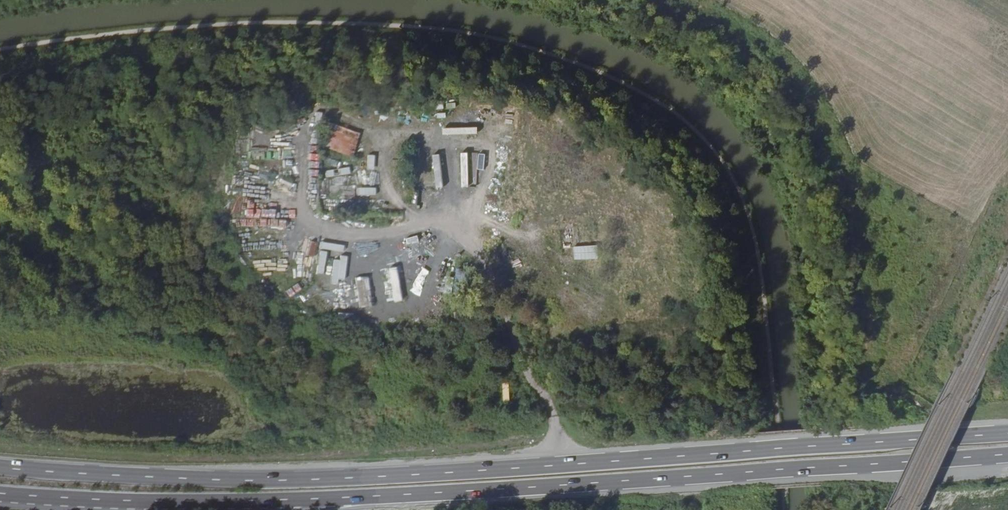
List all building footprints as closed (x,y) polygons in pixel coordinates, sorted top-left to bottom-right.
[(348,157),(357,135),(330,125),(321,147),(348,157)] [(432,170),(466,171),(466,157),(443,156),(442,159),(433,159),(432,170)] [(271,188),(282,189),(283,180),(272,179),(271,188)] [(517,192),(510,195),(523,226),(530,223),(517,192)] [(265,216),(263,223),(256,221),(255,226),(287,234),(290,221),(265,216)] [(420,252),(426,256),(436,242),(422,232),(417,239),(425,245),(420,252)] [(324,253),(325,237),(285,233),(282,256),(319,259),(317,278),(337,279),(339,255),(324,253)] [(304,278),(307,263),(293,261),(291,276),(304,278)] [(387,268),(390,302),(398,302),(395,268),(387,268)] [(348,308),(370,308),(368,276),(347,276),(348,308)] [(294,285),(309,287),(310,280),(295,279),(294,285)]
